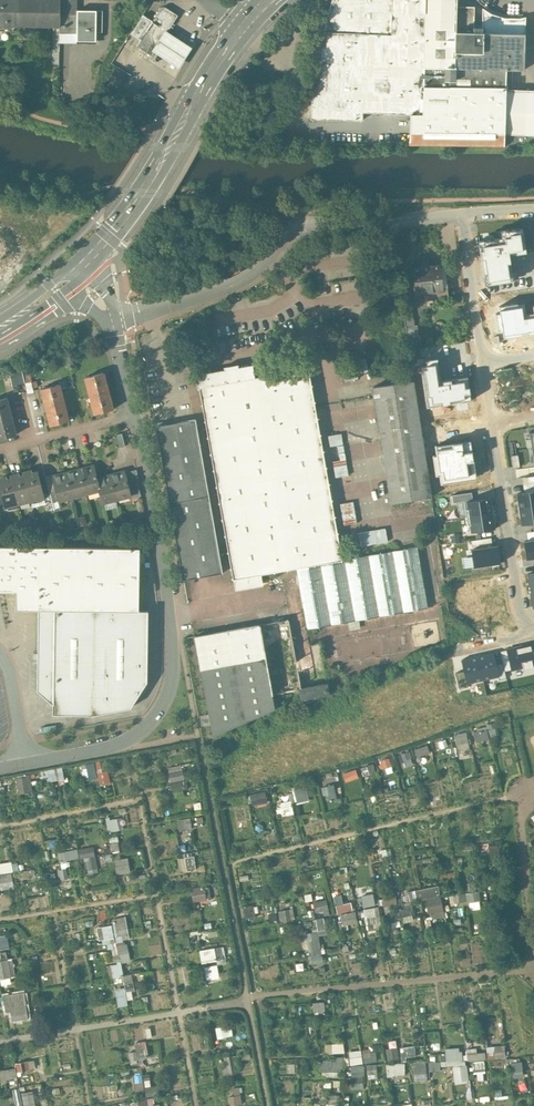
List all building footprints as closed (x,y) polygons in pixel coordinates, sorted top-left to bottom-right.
[(60,26),(60,14),(60,1),(60,0),(0,0),(0,26),(60,26)] [(330,17),(320,64),(314,101),(313,118),(359,121),(360,112),(412,114),(410,145),(503,149),(503,138),(505,89),(505,69),(523,69),(524,20),(474,19),(474,3),(456,3),(456,0),(334,0),(330,17)] [(74,1),(60,1),(60,14),(74,14),(74,11),(74,1)] [(273,13),(276,19),(293,7),(290,2),(273,13)] [(140,40),(136,46),(151,56),(153,53),(158,45),(166,32),(177,15),(165,7),(162,7),(153,21),(140,40)] [(100,11),(74,11),(74,14),(60,14),(60,26),(64,26),(64,27),(66,27),(66,26),(78,26),(78,35),(85,35),(84,41),(94,41),(94,30),(100,30),(100,11)] [(143,14),(130,33),(140,40),(153,21),(143,14)] [(192,50),(166,32),(158,45),(153,53),(179,70),(192,50)] [(126,75),(115,68),(108,79),(119,86),(126,75)] [(505,89),(503,138),(533,138),(533,90),(505,89)] [(477,238),(483,281),(510,278),(507,255),(526,252),(522,227),(500,227),(501,235),(477,238)] [(438,265),(412,269),(414,283),(413,285),(413,289),(415,291),(415,294),(422,293),(423,299),(447,296),(443,269),(439,269),(438,265)] [(411,303),(402,304),(405,327),(414,325),(411,303)] [(499,307),(502,332),(533,327),(533,303),(532,303),(533,314),(522,316),(520,304),(499,307)] [(414,325),(405,327),(408,349),(420,347),(417,325),(414,325)] [(427,365),(421,366),(427,407),(471,401),(468,376),(441,380),(439,366),(427,367),(427,365)] [(104,373),(85,378),(94,415),(113,410),(104,373)] [(404,377),(359,384),(364,416),(378,414),(378,412),(394,409),(394,412),(408,410),(404,377)] [(59,385),(41,389),(50,426),(69,421),(59,385)] [(342,386),(265,398),(270,426),(347,414),(342,386)] [(0,400),(0,438),(16,434),(7,398),(0,400)] [(529,432),(530,438),(525,438),(526,446),(531,445),(533,466),(533,431),(529,432)] [(122,433),(115,435),(119,447),(125,446),(122,433)] [(471,441),(435,446),(440,484),(476,479),(471,441)] [(93,465),(79,469),(86,493),(99,489),(96,478),(93,465)] [(79,469),(66,473),(72,496),(86,493),(79,469)] [(136,469),(127,471),(132,487),(139,486),(136,469)] [(37,472),(32,473),(32,470),(23,473),(30,500),(44,497),(43,493),(38,477),(37,472)] [(124,471),(110,475),(116,499),(130,495),(124,471)] [(23,473),(11,476),(18,504),(30,500),(23,473)] [(53,476),(52,476),(55,490),(58,500),(72,496),(66,473),(53,476)] [(52,474),(45,476),(49,492),(55,490),(52,476),(53,476),(52,474)] [(110,475),(96,478),(99,489),(102,502),(116,499),(110,475)] [(0,479),(0,488),(4,503),(5,507),(18,504),(11,476),(0,479)] [(45,476),(38,477),(43,493),(49,492),(45,476)] [(516,494),(519,509),(533,506),(533,491),(516,494)] [(491,498),(466,501),(467,508),(465,509),(466,517),(493,513),(491,498)] [(344,521),(359,519),(357,500),(342,502),(344,521)] [(521,523),(533,521),(533,506),(519,509),(521,523)] [(470,524),(471,531),(495,528),(493,513),(466,517),(467,525),(470,524)] [(522,543),(525,561),(533,559),(533,542),(522,543)] [(0,546),(0,591),(16,591),(15,610),(38,610),(138,611),(139,548),(0,546)] [(497,547),(471,551),(473,568),(500,564),(497,547)] [(274,635),(262,556),(214,563),(225,642),(274,635)] [(410,610),(412,623),(432,620),(430,607),(410,610)] [(138,611),(38,610),(37,690),(53,704),(53,714),(92,715),(130,708),(147,682),(148,611),(138,611)] [(379,612),(365,614),(366,618),(362,618),(363,626),(381,624),(379,612)] [(411,623),(413,637),(434,634),(432,620),(411,623)] [(368,633),(368,637),(382,635),(381,624),(363,626),(364,634),(368,633)] [(511,670),(523,667),(523,669),(533,667),(533,665),(533,644),(506,650),(511,670)] [(290,731),(277,652),(229,660),(241,739),(290,731)] [(493,652),(477,655),(483,679),(499,676),(496,663),(493,652)] [(477,655),(462,659),(464,671),(467,683),(483,679),(477,655)] [(502,662),(496,663),(499,676),(499,679),(506,678),(502,662)] [(467,683),(464,671),(456,672),(460,688),(468,687),(467,683)] [(475,726),(476,740),(500,738),(499,724),(475,726)] [(457,744),(471,744),(471,733),(457,733),(457,744)] [(411,750),(398,756),(404,768),(417,762),(411,750)] [(382,759),(383,767),(392,766),(392,758),(382,759)] [(99,777),(98,772),(104,770),(102,760),(89,763),(92,779),(99,777)] [(375,763),(364,767),(366,774),(378,770),(375,763)] [(87,764),(82,765),(86,778),(91,777),(87,764)] [(171,766),(174,791),(187,789),(184,764),(171,766)] [(60,785),(68,783),(64,766),(44,771),(47,781),(59,779),(60,785)] [(359,768),(345,773),(348,781),(362,777),(359,768)] [(111,771),(99,771),(100,784),(112,784),(111,771)] [(35,790),(32,775),(19,777),(21,792),(35,790)] [(324,794),(331,793),(332,800),(340,799),(337,784),(323,786),(324,794)] [(308,786),(296,789),(299,802),(311,799),(308,786)] [(253,794),(255,805),(272,801),(269,789),(253,794)] [(296,791),(282,794),(284,802),(298,799),(296,791)] [(279,813),(296,811),(294,800),(277,802),(279,813)] [(108,818),(109,831),(121,829),(119,817),(108,818)] [(179,818),(179,829),(194,828),(193,817),(179,818)] [(112,843),(113,851),(121,850),(120,842),(112,843)] [(481,854),(497,855),(497,844),(481,843),(481,854)] [(96,846),(80,849),(82,858),(87,857),(89,869),(100,867),(96,846)] [(60,860),(80,858),(80,849),(60,851),(60,860)] [(196,855),(180,857),(182,872),(198,870),(196,855)] [(117,859),(119,873),(133,871),(131,857),(117,859)] [(16,870),(14,861),(0,863),(0,873),(16,870)] [(61,869),(62,879),(70,878),(69,868),(61,869)] [(15,873),(0,874),(0,883),(2,883),(2,888),(15,888),(15,873)] [(406,901),(428,898),(430,913),(445,911),(442,886),(405,890),(406,901)] [(211,887),(193,888),(194,901),(212,900),(211,887)] [(452,902),(473,901),(473,900),(480,899),(479,892),(452,894),(452,902)] [(353,901),(346,903),(344,893),(336,896),(340,913),(356,909),(353,901)] [(363,895),(365,907),(378,905),(376,893),(363,895)] [(317,907),(330,903),(329,898),(316,902),(317,907)] [(246,906),(247,918),(257,917),(256,905),(246,906)] [(415,920),(413,905),(390,907),(392,921),(403,919),(404,922),(415,920)] [(380,906),(365,909),(369,928),(384,925),(380,906)] [(288,909),(279,910),(280,921),(289,920),(288,909)] [(343,913),(344,926),(360,924),(359,911),(343,913)] [(116,930),(118,941),(131,940),(128,916),(118,917),(120,930),(116,930)] [(318,918),(320,935),(329,934),(327,917),(318,918)] [(113,948),(116,962),(133,959),(130,943),(118,945),(114,924),(100,926),(104,950),(113,948)] [(314,963),(323,962),(322,931),(312,932),(314,963)] [(13,947),(11,934),(0,935),(0,949),(13,947)] [(225,946),(203,948),(204,961),(226,960),(225,946)] [(14,958),(0,960),(0,965),(2,978),(17,976),(14,958)] [(112,977),(126,974),(123,962),(109,965),(112,977)] [(220,964),(208,965),(209,979),(221,978),(220,964)] [(126,974),(126,983),(135,982),(134,973),(126,974)] [(118,988),(119,1006),(129,1005),(128,987),(118,988)] [(25,991),(6,995),(11,1021),(31,1017),(25,991)] [(328,1012),(327,1001),(315,1002),(316,1013),(328,1012)] [(228,1026),(217,1027),(218,1037),(229,1036),(228,1026)] [(136,1042),(138,1050),(130,1052),(132,1061),(151,1056),(146,1040),(136,1042)] [(345,1042),(326,1043),(327,1053),(346,1052),(345,1042)] [(389,1059),(404,1057),(418,1055),(416,1044),(387,1049),(389,1059)] [(491,1045),(491,1058),(508,1057),(508,1045),(491,1045)] [(464,1065),(463,1047),(447,1047),(447,1060),(431,1061),(431,1066),(464,1065)] [(372,1048),(364,1049),(365,1062),(379,1061),(378,1051),(373,1051),(372,1048)] [(479,1048),(468,1048),(469,1059),(487,1058),(487,1052),(479,1052),(479,1048)] [(364,1063),(363,1050),(351,1050),(351,1064),(364,1063)] [(226,1056),(228,1075),(235,1074),(233,1055),(226,1056)] [(321,1071),(343,1070),(342,1058),(321,1058),(321,1071)] [(17,1062),(18,1071),(38,1069),(37,1059),(17,1062)] [(476,1072),(486,1071),(486,1061),(475,1062),(476,1072)] [(516,1071),(525,1071),(525,1061),(516,1061),(516,1071)] [(388,1075),(406,1075),(405,1062),(388,1063),(388,1075)] [(416,1063),(416,1080),(428,1081),(429,1063),(416,1063)] [(365,1064),(354,1065),(355,1079),(365,1079),(365,1064)] [(379,1064),(368,1064),(368,1073),(379,1073),(379,1064)] [(455,1066),(456,1081),(471,1080),(469,1065),(455,1066)] [(18,1067),(1,1069),(2,1080),(19,1078),(18,1067)] [(134,1069),(138,1088),(146,1086),(143,1067),(134,1069)] [(148,1095),(158,1095),(158,1086),(149,1085),(148,1095)] [(21,1088),(14,1088),(16,1105),(23,1105),(21,1088)] [(36,1091),(23,1092),(25,1104),(38,1102),(36,1091)] [(231,1104),(244,1104),(243,1095),(230,1095),(231,1104)] [(162,1103),(156,1104),(155,1098),(140,1099),(141,1105),(163,1105),(162,1103)]
